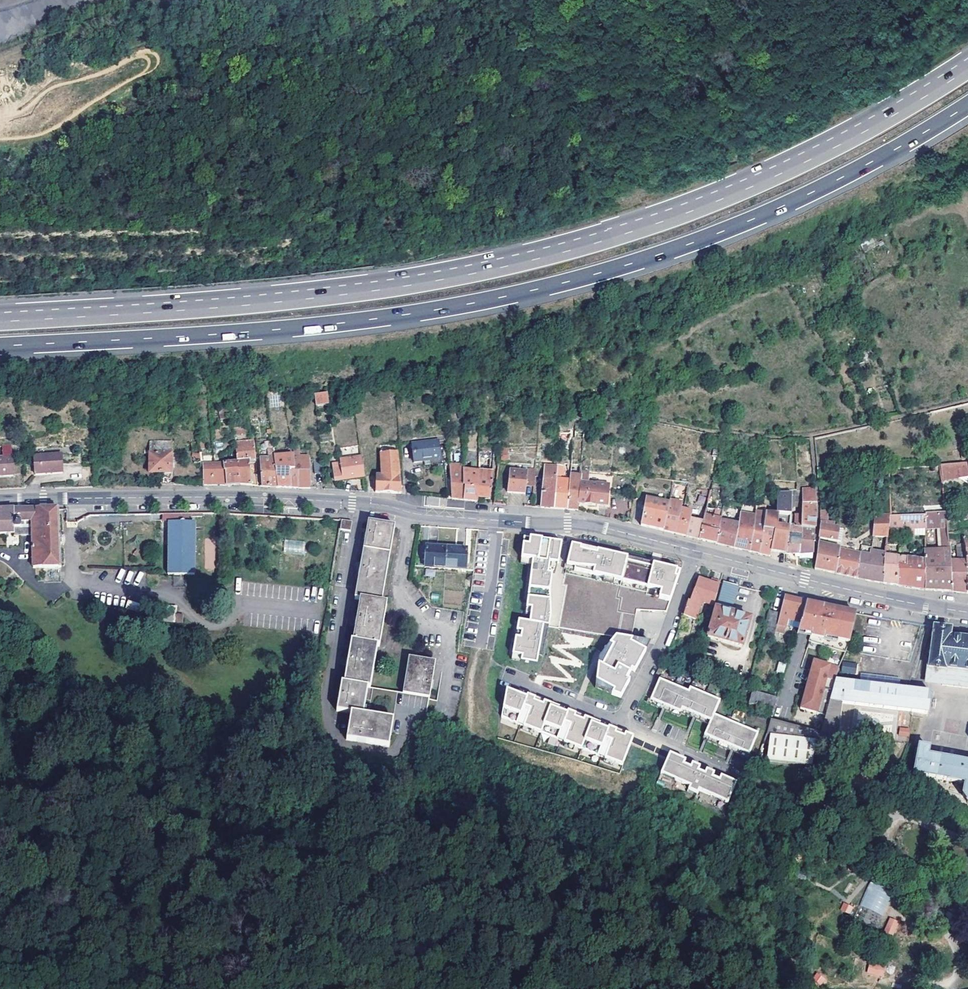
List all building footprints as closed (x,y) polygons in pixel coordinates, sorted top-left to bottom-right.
[(327,392),(314,394),(316,405),(328,403),(327,392)] [(230,419),(227,407),(218,409),(221,422),(230,419)] [(232,430),(234,435),(253,433),(252,426),(232,430)] [(277,487),(274,461),(274,458),(274,457),(271,435),(268,436),(269,448),(267,448),(268,458),(260,459),(262,486),(277,487)] [(235,442),(237,461),(240,460),(250,459),(256,458),(254,439),(235,442)] [(160,474),(160,484),(171,484),(171,443),(150,442),(150,448),(144,449),(144,454),(150,454),(150,474),(160,474)] [(440,444),(415,446),(417,463),(441,461),(440,444)] [(0,445),(1,457),(10,457),(10,445),(0,445)] [(201,465),(199,449),(192,450),(194,466),(201,465)] [(477,501),(478,497),(478,489),(480,467),(471,467),(471,462),(479,461),(479,459),(480,459),(480,451),(464,451),(464,462),(470,462),(470,469),(479,468),(479,470),(464,470),(464,472),(464,500),(470,500),(477,501)] [(494,451),(480,451),(480,459),(490,459),(494,459),(494,451)] [(59,454),(33,455),(33,474),(60,473),(59,454)] [(402,493),(400,454),(382,454),(381,476),(376,476),(376,493),(402,493)] [(297,471),(299,488),(311,488),(309,456),(301,456),(295,456),(296,461),(297,471)] [(0,457),(0,476),(11,475),(10,457),(1,457),(0,457)] [(363,472),(361,458),(340,460),(340,462),(333,463),(335,481),(364,478),(363,472)] [(237,461),(237,463),(238,462),(240,484),(251,485),(251,480),(255,480),(254,471),(251,471),(250,463),(250,459),(240,460),(237,461)] [(296,461),(274,461),(277,487),(284,488),(290,488),(289,472),(297,471),(296,461)] [(323,474),(322,461),(314,461),(315,474),(323,474)] [(939,463),(941,480),(967,477),(967,463),(967,461),(939,463)] [(229,463),(224,463),(225,471),(226,472),(227,485),(230,485),(240,484),(238,462),(237,463),(229,463)] [(203,463),(204,485),(222,485),(227,485),(226,472),(225,471),(224,463),(203,463)] [(556,463),(556,470),(554,508),(565,509),(568,510),(570,480),(559,479),(560,475),(562,476),(563,464),(556,463)] [(481,467),(480,467),(478,489),(482,489),(482,498),(490,499),(493,471),(481,470),(481,467)] [(554,508),(556,470),(543,469),(540,507),(554,508)] [(292,488),(299,488),(297,471),(289,472),(290,488),(292,488)] [(525,494),(526,487),(526,480),(534,480),(534,473),(509,471),(507,492),(525,494)] [(451,473),(452,498),(464,500),(464,472),(451,473)] [(579,503),(580,483),(581,474),(570,474),(570,480),(568,510),(576,510),(578,510),(579,503)] [(608,486),(586,484),(580,483),(579,503),(606,506),(608,486)] [(801,488),(800,514),(799,527),(814,527),(815,501),(814,488),(801,488)] [(774,531),(771,552),(773,552),(785,554),(787,525),(788,516),(789,497),(777,497),(777,516),(766,513),(763,529),(774,531)] [(664,530),(668,503),(646,498),(643,509),(640,525),(664,530)] [(675,533),(681,508),(682,502),(669,499),(668,503),(664,530),(672,532),(675,533)] [(14,533),(14,508),(0,509),(0,533),(14,533)] [(61,568),(59,508),(34,508),(14,508),(14,533),(14,535),(33,535),(33,568),(61,568)] [(689,537),(699,539),(704,521),(691,518),(693,512),(681,508),(675,533),(689,537)] [(723,510),(722,519),(717,543),(730,546),(734,547),(738,524),(733,523),(735,513),(723,510)] [(741,512),(738,524),(734,547),(737,548),(750,551),(756,515),(741,512)] [(756,515),(750,551),(752,551),(759,553),(763,529),(766,513),(756,512),(756,515)] [(948,527),(946,512),(926,513),(926,528),(948,527)] [(171,522),(194,522),(194,513),(164,514),(164,522),(171,522)] [(890,515),(888,530),(926,528),(926,513),(890,515)] [(785,554),(795,553),(798,553),(799,527),(800,514),(794,514),(793,526),(787,525),(785,554)] [(704,521),(699,539),(713,542),(717,543),(722,519),(705,515),(704,521)] [(888,530),(890,515),(875,516),(873,536),(887,537),(888,530)] [(342,521),(340,531),(350,532),(352,523),(342,521)] [(194,522),(171,522),(172,576),(198,576),(197,522),(194,522)] [(389,745),(393,717),(365,713),(370,688),(378,646),(379,647),(386,605),(382,604),(394,528),(368,523),(355,599),(360,600),(353,642),(351,642),(344,683),(341,683),(337,709),(352,712),(348,738),(389,745)] [(839,527),(819,524),(820,530),(819,537),(837,540),(839,527)] [(814,527),(799,527),(798,553),(798,556),(799,559),(811,559),(812,552),(814,527)] [(774,531),(763,529),(759,553),(762,554),(770,556),(771,552),(774,531)] [(967,593),(966,532),(948,533),(950,545),(958,545),(958,560),(950,560),(951,591),(955,592),(967,593)] [(303,556),(306,542),(285,538),(282,551),(303,556)] [(522,661),(537,663),(543,625),(548,626),(550,617),(551,589),(553,573),(550,572),(551,563),(560,564),(562,543),(525,538),(522,558),(534,560),(527,608),(532,608),(530,623),(519,620),(517,630),(522,631),(521,638),(517,637),(514,654),(523,656),(522,661)] [(885,550),(895,552),(897,544),(886,542),(885,550)] [(824,571),(835,573),(839,549),(818,544),(814,569),(824,571)] [(660,598),(670,601),(680,572),(654,563),(653,566),(647,564),(633,560),(628,559),(629,556),(598,550),(598,553),(594,552),(585,550),(582,550),(583,547),(572,545),(568,567),(662,591),(660,598)] [(444,569),(447,548),(427,547),(426,567),(444,569)] [(467,550),(447,548),(444,569),(465,570),(467,550)] [(861,554),(839,549),(835,573),(853,577),(857,578),(861,554)] [(951,591),(950,560),(950,549),(925,550),(925,560),(924,590),(936,590),(948,591),(951,591)] [(882,583),(885,554),(871,552),(870,556),(861,554),(857,578),(878,582),(882,583)] [(902,586),(924,590),(925,560),(916,559),(885,554),(882,583),(894,585),(902,586)] [(654,563),(629,556),(628,559),(633,560),(647,564),(653,566),(654,563)] [(696,592),(694,591),(691,602),(687,601),(681,620),(696,625),(703,602),(713,605),(719,585),(712,583),(711,586),(698,582),(696,592)] [(737,585),(723,582),(707,638),(742,647),(749,620),(735,615),(730,614),(737,585)] [(788,622),(795,623),(800,624),(805,603),(794,600),(785,598),(780,614),(777,626),(786,628),(788,622)] [(816,605),(805,603),(800,624),(797,635),(809,638),(809,642),(845,650),(849,635),(851,635),(856,613),(818,606),(816,606),(816,605)] [(181,609),(166,609),(166,624),(181,624),(181,609)] [(773,642),(777,626),(780,614),(769,611),(761,639),(773,642)] [(793,630),(795,623),(788,622),(786,628),(793,630)] [(934,627),(927,682),(942,684),(942,685),(967,688),(967,639),(950,637),(951,629),(934,627)] [(597,685),(622,694),(630,678),(628,677),(633,666),(636,668),(650,643),(616,637),(599,658),(597,685)] [(408,657),(402,693),(430,696),(434,662),(408,657)] [(777,662),(776,672),(784,673),(785,663),(777,662)] [(838,673),(812,665),(805,689),(831,696),(836,680),(838,673)] [(830,702),(842,703),(928,714),(930,692),(836,680),(830,702)] [(721,705),(691,691),(690,695),(660,682),(653,701),(666,706),(682,713),(683,710),(685,711),(696,716),(712,723),(710,726),(706,736),(708,737),(734,749),(750,756),(759,738),(714,718),(721,705)] [(503,715),(624,760),(634,733),(626,731),(625,734),(616,730),(617,727),(609,725),(608,728),(507,689),(503,715)] [(831,696),(805,689),(798,713),(824,720),(830,702),(831,696)] [(749,704),(772,711),(777,699),(753,692),(749,704)] [(649,703),(680,717),(682,713),(666,706),(653,701),(651,700),(649,703)] [(824,720),(821,733),(822,734),(837,738),(842,703),(830,702),(824,720)] [(683,714),(710,726),(712,723),(696,716),(685,711),(683,714)] [(470,717),(462,714),(460,724),(468,726),(470,717)] [(808,740),(809,730),(771,719),(767,732),(767,734),(770,734),(766,760),(810,766),(814,740),(808,740)] [(898,727),(898,736),(909,736),(909,727),(898,727)] [(822,734),(821,733),(809,730),(808,740),(814,740),(821,742),(822,734)] [(837,743),(837,738),(822,734),(821,742),(837,743)] [(704,740),(748,759),(750,756),(734,749),(708,737),(706,736),(704,740)] [(967,763),(967,759),(967,753),(957,750),(955,760),(927,755),(929,748),(919,746),(913,773),(965,784),(963,794),(967,802),(967,763)] [(686,760),(669,753),(662,773),(690,786),(689,789),(698,793),(699,790),(728,802),(730,798),(737,783),(721,776),(719,780),(712,777),(714,773),(706,769),(705,773),(701,772),(698,771),(700,767),(692,763),(690,767),(684,764),(686,760)] [(779,814),(768,809),(766,814),(777,818),(779,814)] [(884,915),(893,890),(869,881),(860,906),(884,915)] [(840,910),(850,914),(853,906),(843,902),(840,910)] [(883,932),(894,936),(900,921),(889,917),(883,932)] [(868,963),(867,974),(883,975),(884,964),(868,963)] [(812,979),(821,985),(826,978),(817,972),(812,979)]
